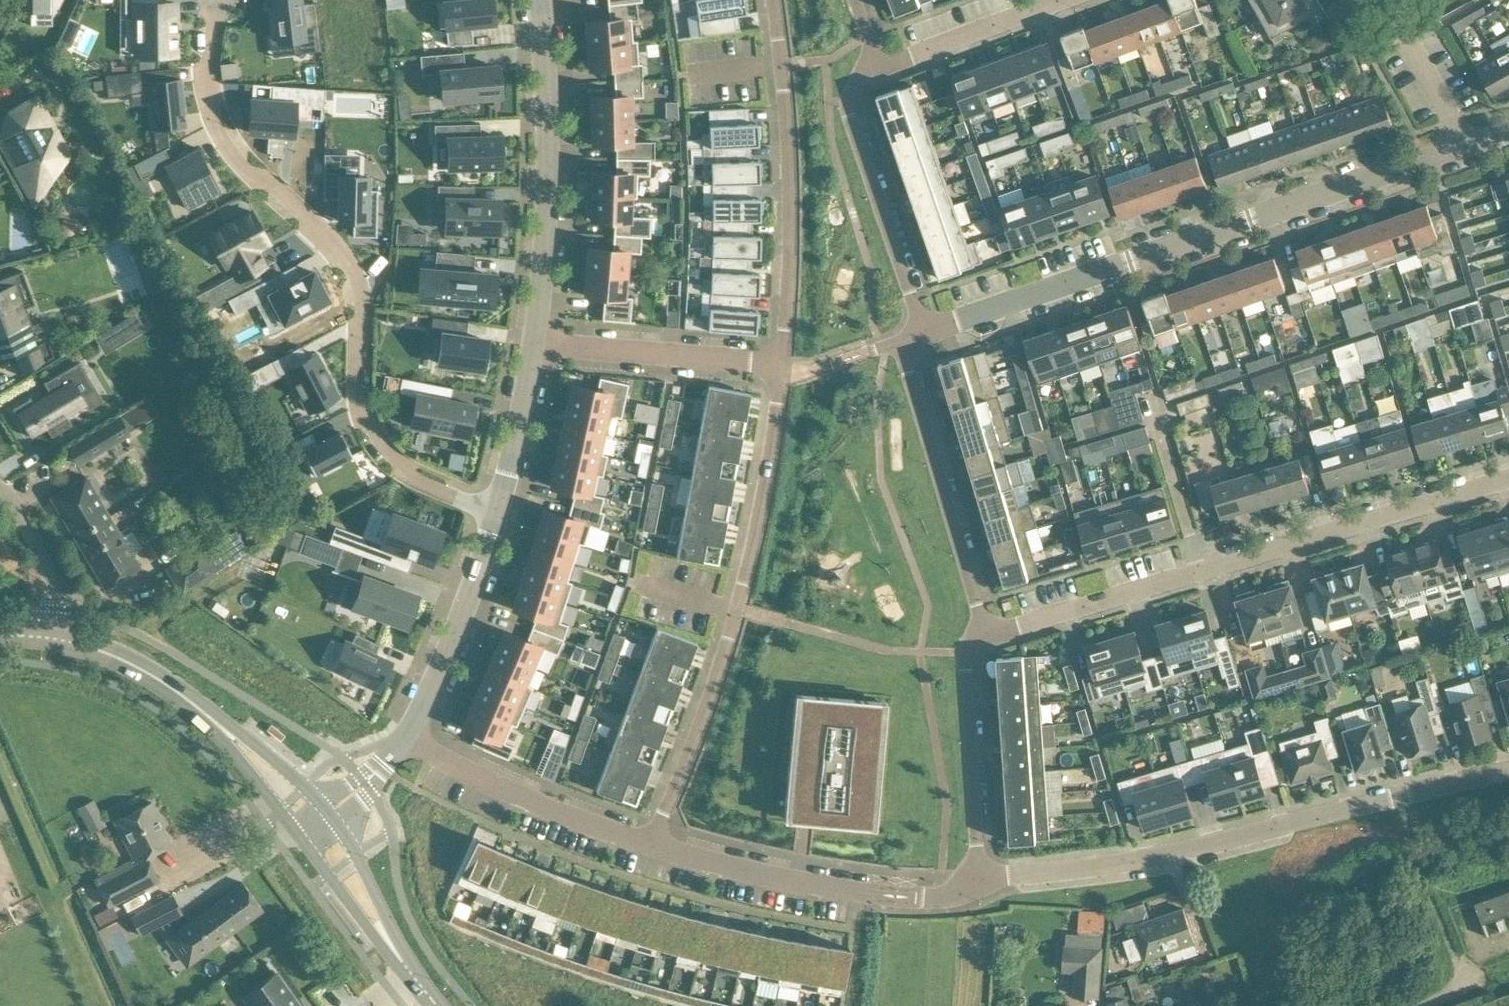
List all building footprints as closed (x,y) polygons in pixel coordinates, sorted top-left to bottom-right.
[(122,18),(136,18),(136,52),(136,54),(176,54),(176,46),(178,46),(177,45),(176,45),(176,38),(178,38),(178,37),(176,37),(176,31),(178,31),(178,30),(176,30),(176,22),(178,22),(178,21),(176,21),(176,2),(164,2),(157,2),(157,0),(122,0),(122,18)] [(279,41),(297,39),(299,53),(321,50),(316,1),(297,3),(297,0),(274,0),(279,41)] [(387,9),(405,7),(404,0),(386,0),(387,9)] [(437,4),(439,27),(446,26),(448,45),(473,42),(471,24),(493,21),(491,0),(469,0),(437,4)] [(672,3),(673,11),(688,9),(689,15),(697,13),(700,36),(740,30),(740,28),(736,29),(733,15),(745,13),(745,11),(747,11),(745,0),(686,0),(678,1),(672,3)] [(895,11),(893,12),(894,14),(896,13),(896,14),(921,4),(921,3),(929,0),(891,0),(895,11)] [(1149,6),(1160,38),(1181,30),(1170,0),(1166,0),(1149,6)] [(1181,30),(1203,22),(1209,38),(1220,34),(1209,3),(1198,7),(1196,0),(1170,0),(1181,30)] [(1260,15),(1285,1),(1285,0),(1251,0),(1260,15)] [(1285,1),(1298,22),(1314,13),(1318,20),(1328,15),(1319,0),(1286,0),(1285,1)] [(610,19),(586,21),(588,45),(637,41),(637,40),(633,40),(631,19),(638,19),(636,2),(636,1),(608,5),(610,19)] [(1285,1),(1260,15),(1276,44),(1285,39),(1281,31),(1298,22),(1285,1)] [(1149,6),(1127,14),(1139,45),(1160,38),(1149,6)] [(1483,6),(1473,12),(1477,19),(1487,13),(1483,6)] [(1473,12),(1462,18),(1466,25),(1477,19),(1473,12)] [(1127,14),(1106,22),(1118,53),(1139,45),(1127,14)] [(1106,22),(1085,30),(1097,61),(1118,53),(1106,22)] [(69,46),(76,31),(65,26),(58,41),(69,46)] [(1069,55),(1058,59),(1069,89),(1081,85),(1075,69),(1097,61),(1085,30),(1084,26),(1061,34),(1069,55)] [(637,41),(588,45),(590,68),(613,66),(614,81),(642,80),(641,63),(639,63),(637,41)] [(1036,44),(1022,49),(1036,88),(1060,79),(1046,44),(1037,47),(1036,44)] [(1354,46),(1343,49),(1346,57),(1356,53),(1354,46)] [(1496,53),(1508,77),(1508,46),(1496,53)] [(1014,52),(999,57),(1014,96),(1036,88),(1022,49),(1021,49),(1022,53),(1015,56),(1014,52)] [(1343,49),(1335,52),(1331,54),(1334,61),(1346,57),(1343,49)] [(463,51),(420,55),(422,74),(442,73),(444,100),(499,96),(497,72),(497,68),(502,67),(502,66),(465,70),(463,51)] [(1476,65),(1491,93),(1490,93),(1491,94),(1508,84),(1508,77),(1496,53),(1476,65)] [(991,60),(977,66),(991,105),(1014,96),(999,57),(998,58),(1000,61),(992,64),(991,60)] [(1310,60),(1300,64),(1303,72),(1313,68),(1310,60)] [(1288,68),(1290,76),(1303,72),(1300,64),(1288,68)] [(239,66),(222,68),(223,78),(240,76),(239,66)] [(969,69),(953,74),(968,113),(991,105),(977,66),(976,66),(977,70),(970,72),(969,69)] [(160,68),(105,74),(106,79),(107,88),(107,97),(150,93),(154,128),(185,125),(180,78),(162,80),(160,68)] [(1190,73),(1175,78),(1179,87),(1193,82),(1190,73)] [(1267,76),(1256,80),(1258,87),(1262,97),(1268,95),(1265,85),(1270,83),(1267,76)] [(1161,83),(1164,92),(1179,87),(1175,78),(1161,83)] [(106,79),(93,80),(94,90),(107,88),(106,79)] [(615,96),(591,96),(592,120),(631,119),(630,97),(643,97),(642,80),(614,81),(615,96)] [(1258,87),(1256,80),(1245,84),(1247,91),(1258,87)] [(885,117),(920,105),(913,84),(883,94),(883,95),(879,97),(883,110),(880,111),(883,118),(885,118),(885,117)] [(1222,85),(1210,89),(1213,97),(1225,93),(1222,85)] [(251,104),(250,135),(269,136),(268,156),(272,156),(272,159),(285,160),(286,137),(294,138),(295,108),(323,109),(323,120),(324,120),(325,91),(268,88),(268,89),(272,89),(271,105),(251,104)] [(1146,88),(1133,93),(1136,102),(1149,97),(1146,88)] [(1213,97),(1210,89),(1199,93),(1202,101),(1213,97)] [(958,104),(954,93),(945,96),(949,107),(958,104)] [(1133,93),(1118,98),(1121,107),(1136,102),(1133,93)] [(1383,94),(1362,102),(1373,133),(1395,125),(1394,124),(1393,125),(1383,94)] [(0,139),(0,140),(28,190),(42,182),(39,170),(69,153),(52,122),(53,121),(51,118),(50,119),(37,95),(2,115),(12,132),(0,139)] [(1167,97),(1153,102),(1156,111),(1170,106),(1167,97)] [(678,101),(665,102),(665,118),(679,118),(678,101)] [(1156,111),(1153,102),(1139,107),(1142,117),(1156,111)] [(1362,102),(1340,109),(1351,141),(1373,133),(1362,102)] [(927,125),(920,105),(885,117),(885,118),(886,117),(890,130),(887,131),(890,138),(892,138),(892,137),(927,125)] [(409,106),(399,107),(400,118),(410,117),(409,106)] [(702,139),(686,140),(687,148),(702,148),(746,145),(758,145),(758,137),(760,137),(759,124),(757,124),(757,123),(745,123),(744,109),(748,109),(748,107),(708,109),(709,132),(701,133),(702,139)] [(1340,109),(1318,117),(1329,148),(1351,141),(1340,109)] [(1131,110),(1110,118),(1113,125),(1127,120),(1129,125),(1125,127),(1128,136),(1139,133),(1136,123),(1135,123),(1135,122),(1131,110)] [(1063,115),(1048,120),(1052,131),(1067,126),(1063,115)] [(1318,117),(1296,124),(1307,156),(1329,148),(1318,117)] [(1113,125),(1110,118),(1096,122),(1098,130),(1113,125)] [(631,119),(592,120),(592,144),(616,143),(616,158),(650,158),(654,158),(654,141),(631,141),(631,119)] [(969,132),(965,120),(955,124),(959,135),(969,132)] [(1048,120),(1033,125),(1037,137),(1052,131),(1048,120)] [(480,123),(434,124),(435,139),(448,139),(449,168),(501,166),(500,136),(480,137),(480,123)] [(1296,124),(1274,132),(1285,164),(1307,156),(1296,124)] [(934,144),(927,125),(892,137),(892,138),(893,137),(897,149),(894,150),(897,158),(899,157),(898,157),(934,144)] [(1018,131),(1003,136),(1007,147),(1022,142),(1018,131)] [(1074,143),(1070,131),(1055,136),(1060,148),(1074,143)] [(1274,132),(1252,140),(1263,171),(1285,164),(1274,132)] [(1007,147),(1003,136),(988,141),(992,152),(1007,147)] [(1060,148),(1055,136),(1040,142),(1046,157),(1061,152),(1060,148)] [(971,139),(964,142),(968,154),(976,152),(971,139)] [(168,140),(155,141),(156,152),(164,148),(169,145),(168,140)] [(1252,140),(1230,147),(1241,179),(1263,171),(1252,140)] [(940,164),(934,144),(898,157),(899,157),(900,157),(904,169),(901,170),(903,178),(906,177),(905,176),(940,164)] [(693,163),(687,163),(688,184),(704,184),(712,184),(712,183),(748,182),(760,182),(759,175),(761,174),(761,162),(759,162),(759,160),(747,161),(746,145),(702,148),(703,175),(694,175),(693,163)] [(156,152),(125,168),(133,181),(164,165),(187,209),(221,191),(198,147),(171,161),(164,148),(156,152)] [(1010,152),(1014,164),(1029,159),(1025,147),(1010,152)] [(1209,155),(1213,166),(1220,185),(1219,185),(1219,186),(1241,179),(1230,147),(1209,155)] [(983,172),(976,152),(968,154),(966,155),(974,175),(983,172)] [(995,157),(986,160),(992,177),(1003,173),(1001,168),(1014,164),(1010,152),(995,157)] [(324,153),(323,197),(339,197),(339,220),(353,220),(353,236),(376,236),(378,189),(368,189),(368,176),(359,176),(342,175),(343,153),(324,153)] [(1196,156),(1175,164),(1185,195),(1207,188),(1196,156)] [(592,172),(591,195),(637,197),(637,175),(650,175),(650,158),(616,158),(616,173),(592,172)] [(1149,161),(1128,169),(1142,210),(1164,203),(1153,171),(1149,161)] [(947,184),(940,164),(905,176),(906,177),(911,189),(908,190),(910,198),(912,197),(912,196),(947,184)] [(1175,164),(1153,171),(1164,203),(1185,195),(1175,164)] [(974,175),(981,195),(991,191),(983,172),(974,175)] [(1084,220),(1072,184),(1068,175),(1046,183),(1049,192),(1062,228),(1061,228),(1062,232),(1077,226),(1076,223),(1083,220),(1084,220)] [(1095,176),(1072,184),(1084,220),(1083,220),(1084,224),(1100,219),(1099,215),(1108,212),(1095,176)] [(1131,179),(1109,186),(1120,218),(1142,210),(1131,179)] [(689,211),(688,219),(704,220),(712,220),(748,220),(760,220),(760,212),(762,212),(762,199),(760,199),(760,198),(748,198),(748,182),(712,183),(712,184),(712,205),(704,205),(704,211),(689,211)] [(954,204),(947,184),(912,196),(912,197),(913,197),(917,209),(915,210),(917,218),(919,217),(919,216),(954,204)] [(438,185),(437,201),(447,201),(446,229),(464,230),(464,234),(481,234),(481,230),(498,231),(499,201),(474,200),(474,186),(438,185)] [(670,186),(670,198),(682,198),(682,186),(670,186)] [(981,195),(988,215),(998,211),(991,191),(981,195)] [(1062,228),(1049,192),(1026,200),(1039,236),(1038,236),(1039,240),(1054,234),(1053,231),(1061,228),(1062,228)] [(591,195),(591,219),(614,220),(614,235),(642,236),(650,237),(651,216),(630,216),(631,197),(637,197),(591,195)] [(1039,236),(1026,200),(1003,208),(1017,247),(1032,242),(1031,238),(1038,236),(1039,236)] [(954,204),(919,216),(919,217),(920,217),(924,229),(921,230),(922,231),(924,231),(925,230),(927,236),(961,224),(971,221),(964,201),(954,204)] [(1462,201),(1450,204),(1453,212),(1464,209),(1462,201)] [(1427,204),(1405,212),(1418,253),(1420,257),(1441,250),(1443,255),(1456,251),(1442,212),(1431,216),(1427,204)] [(1464,209),(1453,212),(1455,220),(1467,217),(1464,209)] [(252,211),(208,235),(225,266),(231,264),(245,290),(272,276),(266,265),(257,249),(269,242),(252,211)] [(1001,221),(998,211),(988,215),(992,224),(1001,221)] [(1405,212),(1383,220),(1398,260),(1418,253),(1405,212)] [(688,247),(688,255),(703,256),(712,257),(748,257),(759,258),(760,250),(762,250),(762,237),(760,237),(760,236),(748,235),(748,220),(712,220),(712,242),(704,242),(704,247),(688,247)] [(1383,220),(1362,227),(1376,268),(1398,260),(1383,220)] [(670,222),(670,238),(682,238),(682,222),(670,222)] [(968,243),(961,224),(927,236),(931,249),(928,250),(931,257),(933,257),(933,256),(968,244),(968,243)] [(1362,227),(1340,234),(1354,275),(1376,268),(1362,227)] [(1011,248),(1005,231),(995,234),(1001,251),(1011,248)] [(396,232),(395,243),(426,243),(426,233),(413,232),(396,232)] [(1340,234),(1319,242),(1333,283),(1354,275),(1340,234)] [(589,247),(587,270),(628,274),(630,252),(640,253),(642,236),(614,235),(613,249),(589,247)] [(1472,235),(1460,238),(1463,246),(1474,242),(1472,235)] [(975,240),(968,243),(968,244),(933,256),(933,257),(934,256),(938,269),(935,270),(938,277),(983,262),(975,240)] [(1333,283),(1319,242),(1297,250),(1300,259),(1301,264),(1290,267),(1298,289),(1302,300),(1313,296),(1311,290),(1333,283)] [(1474,242),(1463,246),(1465,254),(1477,250),(1474,242)] [(436,250),(432,298),(457,300),(457,304),(472,305),(472,302),(491,303),(492,284),(493,275),(491,275),(473,274),(475,254),(436,250)] [(687,283),(687,291),(703,292),(711,293),(746,295),(758,295),(758,287),(760,288),(761,275),(759,275),(759,273),(747,273),(748,257),(712,257),(711,278),(703,278),(703,284),(687,283)] [(1275,257),(1253,265),(1264,296),(1285,289),(1275,257)] [(1253,265),(1231,272),(1242,304),(1264,296),(1253,265)] [(160,268),(144,274),(151,293),(166,288),(160,268)] [(1482,268),(1470,272),(1473,279),(1484,276),(1482,268)] [(10,346),(13,354),(21,375),(23,374),(22,373),(44,360),(44,361),(46,360),(45,359),(46,359),(47,360),(48,359),(47,357),(52,354),(53,356),(54,355),(48,339),(39,342),(37,336),(25,340),(15,311),(26,307),(26,306),(34,303),(24,278),(25,278),(22,270),(0,278),(0,350),(10,346)] [(587,270),(584,294),(604,296),(602,319),(634,322),(634,321),(630,320),(632,297),(626,296),(628,274),(587,270)] [(1231,272),(1210,280),(1221,311),(1242,304),(1231,272)] [(245,290),(228,299),(235,313),(270,295),(286,327),(301,319),(299,314),(328,299),(326,295),(329,294),(323,284),(321,285),(318,281),(311,285),(306,275),(278,289),(272,276),(245,290)] [(1484,276),(1473,279),(1473,282),(1475,287),(1487,284),(1484,276)] [(1210,280),(1188,287),(1199,318),(1221,311),(1210,280)] [(1464,285),(1455,288),(1458,299),(1468,296),(1470,295),(1466,284),(1464,285)] [(1188,287),(1167,295),(1178,326),(1199,318),(1188,287)] [(1286,293),(1290,304),(1298,302),(1302,300),(1298,289),(1286,293)] [(1178,326),(1167,295),(1166,291),(1143,299),(1155,334),(1178,326)] [(685,317),(684,327),(700,329),(756,333),(756,325),(758,325),(759,312),(757,312),(757,311),(745,310),(746,295),(711,293),(709,315),(701,314),(701,318),(685,317)] [(1502,298),(1490,302),(1492,310),(1504,306),(1502,298)] [(1478,299),(1450,308),(1452,317),(1455,328),(1484,318),(1478,299)] [(1427,300),(1413,305),(1416,314),(1430,309),(1427,300)] [(1298,302),(1290,304),(1293,312),(1300,309),(1298,302)] [(1127,304),(1106,312),(1121,356),(1142,348),(1127,304)] [(1413,305),(1391,312),(1395,321),(1416,314),(1413,305)] [(1504,306),(1492,310),(1495,317),(1506,314),(1504,306)] [(1351,336),(1358,334),(1373,329),(1370,320),(1366,308),(1344,315),(1351,336)] [(1452,317),(1450,308),(1437,313),(1440,321),(1452,317)] [(666,309),(665,327),(678,328),(679,310),(666,309)] [(135,312),(111,326),(119,339),(143,325),(135,312)] [(1106,312),(1085,319),(1100,363),(1121,356),(1106,312)] [(1391,312),(1370,320),(1373,329),(1395,321),(1391,312)] [(1436,313),(1427,316),(1430,324),(1439,322),(1436,313)] [(432,316),(430,333),(443,335),(439,363),(462,366),(461,369),(481,372),(486,339),(465,336),(467,321),(432,316)] [(1418,319),(1406,324),(1409,332),(1421,328),(1424,337),(1433,334),(1430,324),(1427,316),(1418,318),(1418,319)] [(1100,363),(1085,319),(1065,326),(1080,370),(1100,363)] [(1409,332),(1406,324),(1394,328),(1397,336),(1409,332)] [(1065,326),(1045,333),(1060,377),(1080,370),(1065,326)] [(1500,335),(1502,343),(1508,341),(1508,332),(1500,335)] [(1039,384),(1060,377),(1045,333),(1024,340),(1039,384)] [(1368,337),(1356,341),(1359,349),(1371,345),(1368,337)] [(1333,349),(1338,366),(1362,358),(1359,349),(1356,341),(1333,349)] [(284,354),(272,360),(279,374),(287,370),(309,411),(339,396),(316,353),(307,358),(301,345),(284,354)] [(944,386),(944,387),(981,376),(992,373),(986,350),(974,354),(940,364),(946,386),(944,386)] [(1012,354),(1016,366),(1024,363),(1021,351),(1012,354)] [(1325,352),(1313,356),(1315,364),(1327,360),(1325,352)] [(1274,353),(1260,358),(1263,367),(1277,362),(1274,353)] [(1290,363),(1293,372),(1315,364),(1313,356),(1290,363)] [(1245,362),(1249,372),(1263,367),(1260,358),(1245,362)] [(30,397),(15,407),(31,437),(46,428),(52,436),(71,424),(65,415),(86,403),(83,397),(94,390),(77,363),(44,382),(50,392),(34,403),(30,397)] [(1024,363),(1016,366),(1019,378),(1028,375),(1024,363)] [(1231,367),(1216,373),(1219,382),(1234,376),(1231,367)] [(1275,382),(1286,379),(1284,368),(1254,376),(1257,388),(1275,383),(1275,382)] [(242,376),(250,391),(262,385),(254,370),(242,376)] [(981,376),(944,387),(947,387),(953,408),(951,408),(951,409),(999,395),(992,373),(981,376)] [(1202,378),(1205,387),(1219,382),(1216,373),(1202,378)] [(385,374),(382,387),(419,395),(413,427),(414,428),(415,425),(430,428),(429,430),(431,431),(431,428),(465,435),(467,435),(471,417),(472,417),(474,404),(464,402),(463,403),(450,400),(453,387),(385,374)] [(572,384),(568,405),(606,413),(616,415),(621,416),(626,396),(628,383),(599,377),(597,390),(572,384)] [(1164,388),(1168,400),(1199,389),(1195,377),(1164,388)] [(1472,384),(1471,384),(1487,438),(1508,431),(1508,428),(1505,413),(1508,412),(1508,386),(1508,385),(1498,388),(1495,377),(1472,384)] [(1456,411),(1466,444),(1487,438),(1471,384),(1472,384),(1471,379),(1464,381),(1465,386),(1450,391),(1456,411)] [(1242,380),(1230,384),(1233,393),(1245,389),(1242,380)] [(1130,385),(1132,393),(1145,389),(1142,381),(1130,385)] [(1230,384),(1218,389),(1221,397),(1233,393),(1230,384)] [(708,385),(704,407),(745,415),(748,397),(751,398),(751,397),(749,396),(750,393),(708,385)] [(1428,398),(1434,418),(1444,451),(1466,444),(1456,411),(1450,391),(1428,398)] [(1132,393),(1111,399),(1113,405),(1119,427),(1144,420),(1136,392),(1132,393)] [(1208,392),(1177,403),(1181,415),(1212,404),(1208,392)] [(957,430),(957,431),(1005,416),(999,395),(951,409),(953,409),(959,429),(957,430)] [(1034,395),(1025,398),(1028,410),(1037,407),(1034,395)] [(668,398),(666,410),(678,412),(680,400),(668,398)] [(568,405),(564,425),(602,433),(607,434),(611,435),(616,415),(606,413),(568,405)] [(649,405),(645,422),(647,422),(655,424),(656,424),(660,407),(649,405)] [(1119,427),(1113,405),(1092,411),(1096,425),(1099,433),(1119,427)] [(704,407),(700,428),(742,436),(743,428),(745,415),(704,407)] [(1037,407),(1028,410),(1032,422),(1041,419),(1037,407)] [(1383,433),(1393,466),(1416,459),(1406,426),(1400,408),(1378,415),(1383,433)] [(666,410),(664,422),(675,424),(678,412),(666,410)] [(120,415),(92,432),(102,450),(130,433),(120,415)] [(1393,466),(1383,433),(1378,415),(1356,422),(1358,427),(1361,439),(1371,472),(1393,466)] [(964,452),(964,453),(1012,438),(1005,416),(957,431),(960,431),(966,451),(964,452)] [(1411,424),(1416,438),(1421,457),(1444,451),(1434,418),(1411,424)] [(647,422),(644,435),(653,437),(655,424),(647,422)] [(664,422),(661,434),(673,436),(675,424),(664,422)] [(1333,423),(1310,430),(1327,485),(1349,479),(1340,446),(1335,430),(1333,423)] [(564,425),(559,445),(597,453),(602,455),(607,434),(602,433),(564,425)] [(1099,433),(1096,425),(1084,428),(1087,437),(1099,433)] [(1128,448),(1151,442),(1146,425),(1123,432),(1128,448)] [(1336,434),(1340,446),(1349,479),(1371,472),(1361,439),(1358,427),(1336,434)] [(700,428),(696,450),(737,457),(740,439),(743,440),(743,439),(741,438),(742,436),(700,428)] [(311,432),(290,443),(296,455),(300,453),(311,475),(322,470),(324,473),(340,464),(339,461),(352,454),(340,431),(317,443),(311,432)] [(661,434),(659,446),(671,448),(673,436),(661,434)] [(1052,437),(1056,449),(1064,447),(1061,435),(1052,437)] [(1116,444),(1113,435),(1101,439),(1103,447),(1116,444)] [(1052,437),(1044,439),(1048,452),(1056,449),(1052,437)] [(970,474),(1007,464),(1000,443),(1012,439),(1012,438),(964,453),(966,452),(972,473),(970,474)] [(1103,447),(1101,439),(1089,442),(1091,451),(1103,447)] [(555,465),(593,474),(598,475),(602,476),(607,455),(602,455),(597,453),(559,445),(555,465)] [(1056,449),(1060,461),(1068,459),(1064,447),(1056,449)] [(641,449),(639,462),(648,464),(651,451),(641,449)] [(1060,461),(1056,449),(1048,452),(1051,464),(1060,461)] [(696,450),(692,471),(734,479),(736,470),(735,470),(737,457),(696,450)] [(1299,458),(1278,464),(1288,497),(1310,491),(1306,479),(1318,476),(1311,452),(1299,455),(1299,458)] [(448,467),(463,470),(465,455),(451,453),(448,467)] [(1025,482),(1018,460),(1007,464),(970,474),(970,475),(973,474),(979,495),(977,496),(1013,485),(1025,482)] [(639,462),(637,474),(646,476),(648,464),(639,462)] [(1278,464),(1256,471),(1265,504),(1288,497),(1278,464)] [(555,465),(550,486),(575,491),(571,503),(599,511),(603,495),(594,493),(598,475),(593,474),(555,465)] [(692,471),(688,492),(729,500),(733,481),(735,482),(735,481),(734,481),(734,479),(692,471)] [(1256,471),(1233,477),(1243,510),(1265,504),(1256,471)] [(85,475),(50,496),(78,542),(113,520),(85,475)] [(1219,475),(1214,477),(1195,482),(1203,510),(1218,506),(1221,517),(1243,510),(1233,477),(1221,481),(1219,475)] [(652,482),(649,494),(661,496),(664,484),(652,482)] [(1060,482),(1051,485),(1055,497),(1063,495),(1060,482)] [(983,518),(1031,504),(1031,503),(1020,507),(1013,485),(977,496),(977,497),(979,496),(985,517),(983,518)] [(1164,485),(1141,492),(1154,537),(1177,530),(1164,485)] [(631,489),(629,503),(641,505),(644,491),(631,489)] [(688,492),(684,513),(726,521),(728,512),(727,512),(729,500),(688,492)] [(1119,499),(1132,543),(1154,537),(1141,492),(1119,499)] [(649,494),(647,506),(659,508),(661,496),(649,494)] [(1067,507),(1063,495),(1055,497),(1058,509),(1067,507)] [(1132,543),(1119,499),(1097,505),(1111,550),(1132,543)] [(544,509),(538,529),(574,540),(580,542),(584,543),(590,525),(599,528),(603,512),(599,511),(571,503),(568,516),(544,509)] [(990,540),(1038,526),(1031,504),(983,518),(983,519),(986,518),(992,539),(990,540)] [(1088,557),(1111,550),(1097,505),(1075,512),(1088,557)] [(647,506),(645,518),(657,520),(659,508),(647,506)] [(335,525),(329,542),(343,547),(385,563),(391,547),(414,556),(430,562),(441,532),(387,512),(377,541),(362,535),(335,525)] [(684,513),(681,534),(721,542),(725,523),(727,524),(727,523),(726,523),(726,521),(684,513)] [(1484,526),(1498,574),(1508,571),(1508,519),(1507,515),(1495,519),(1496,523),(1484,526)] [(645,518),(642,529),(654,532),(657,520),(645,518)] [(113,520),(78,542),(105,588),(140,566),(113,520)] [(996,561),(996,562),(1033,551),(1026,530),(1038,527),(1038,526),(990,540),(990,541),(992,540),(998,561),(996,561)] [(1073,526),(1064,529),(1068,541),(1076,538),(1073,526)] [(1498,574),(1484,526),(1472,530),(1471,526),(1459,530),(1460,533),(1459,534),(1471,575),(1480,572),(1483,579),(1498,574)] [(275,538),(274,541),(288,546),(294,529),(289,527),(275,538)] [(538,529),(531,548),(568,560),(573,562),(580,542),(574,540),(538,529)] [(199,547),(166,568),(182,593),(215,571),(247,550),(235,530),(202,551),(199,547)] [(299,550),(298,552),(335,565),(336,566),(343,547),(329,542),(305,533),(299,550)] [(681,534),(676,556),(718,564),(720,554),(719,554),(721,542),(681,534)] [(618,537),(614,550),(627,554),(631,542),(618,537)] [(1080,550),(1076,538),(1068,541),(1071,553),(1080,550)] [(1436,541),(1411,548),(1423,586),(1427,601),(1446,596),(1448,599),(1464,595),(1465,594),(1463,589),(1451,550),(1440,553),(1436,541)] [(528,558),(525,568),(562,580),(567,582),(573,562),(568,560),(531,548),(528,558)] [(1394,581),(1383,585),(1385,591),(1390,610),(1392,616),(1409,611),(1408,607),(1427,601),(1423,586),(1411,548),(1386,555),(1394,581)] [(1039,573),(1033,551),(996,562),(996,563),(999,562),(1005,583),(1003,583),(1003,584),(1039,574),(1039,573)] [(621,556),(618,569),(627,571),(630,558),(621,556)] [(1363,562),(1338,570),(1351,612),(1361,609),(1363,610),(1372,608),(1373,605),(1375,605),(1380,613),(1390,610),(1385,591),(1383,585),(1380,574),(1381,574),(1380,571),(1367,575),(1363,562)] [(525,568),(519,588),(556,600),(565,603),(571,583),(567,582),(562,580),(525,568)] [(1351,612),(1338,570),(1314,577),(1317,589),(1305,592),(1317,630),(1330,627),(1327,619),(1351,612)] [(364,576),(353,606),(406,625),(416,598),(392,589),(393,586),(364,576)] [(1276,588),(1268,591),(1280,630),(1302,623),(1291,584),(1289,579),(1274,583),(1276,588)] [(615,583),(610,596),(619,599),(623,586),(615,583)] [(519,588),(512,608),(536,615),(532,627),(562,639),(567,623),(559,621),(565,603),(556,600),(519,588)] [(1280,630),(1268,591),(1257,594),(1255,589),(1236,595),(1238,600),(1237,600),(1251,645),(1252,649),(1268,644),(1265,634),(1280,630)] [(610,596),(606,607),(615,610),(619,599),(610,596)] [(224,616),(229,609),(216,601),(212,608),(224,616)] [(1482,607),(1469,611),(1475,633),(1483,630),(1489,629),(1482,607)] [(1206,609),(1182,617),(1197,668),(1219,662),(1223,677),(1227,676),(1230,688),(1241,685),(1233,657),(1226,634),(1214,638),(1206,609)] [(1166,652),(1154,656),(1161,679),(1197,668),(1182,617),(1157,624),(1166,652)] [(504,630),(496,649),(531,664),(537,667),(545,648),(556,653),(562,639),(532,627),(527,640),(504,630)] [(657,627),(649,648),(688,663),(694,646),(697,647),(697,646),(695,645),(696,642),(657,627)] [(1472,634),(1477,652),(1489,648),(1483,630),(1475,633),(1472,634)] [(1134,631),(1110,638),(1125,690),(1145,684),(1148,691),(1164,686),(1161,679),(1154,656),(1143,659),(1134,631)] [(346,642),(335,667),(348,673),(347,677),(363,684),(365,681),(378,688),(383,678),(384,678),(387,673),(385,672),(390,662),(375,656),(372,654),(376,645),(379,647),(380,645),(356,633),(351,644),(346,642)] [(613,633),(609,644),(621,648),(625,637),(613,633)] [(589,634),(585,645),(598,650),(602,639),(589,634)] [(1125,690),(1110,638),(1086,645),(1094,674),(1082,677),(1089,700),(1125,690)] [(609,644),(605,655),(617,660),(621,648),(609,644)] [(1308,664),(1299,666),(1304,685),(1318,681),(1331,676),(1322,647),(1304,652),(1308,664)] [(584,648),(579,661),(593,667),(599,653),(584,648)] [(649,648),(641,668),(681,683),(684,676),(683,675),(688,663),(649,648)] [(496,649),(488,668),(523,683),(528,686),(537,667),(531,664),(496,649)] [(605,655),(601,667),(612,671),(617,660),(605,655)] [(996,681),(1038,678),(1037,655),(998,658),(1000,680),(996,681)] [(1376,687),(1395,681),(1389,661),(1369,667),(1376,687)] [(1076,675),(1072,663),(1064,665),(1067,678),(1076,675)] [(1245,669),(1250,684),(1254,699),(1304,685),(1299,666),(1264,677),(1260,665),(1245,669)] [(601,667),(597,678),(608,682),(612,671),(601,667)] [(488,668),(479,687),(515,703),(522,705),(530,686),(528,686),(523,683),(488,668)] [(641,668),(634,689),(673,703),(679,686),(682,687),(682,686),(680,686),(681,683),(641,668)] [(1476,694),(1449,702),(1462,744),(1490,735),(1481,703),(1492,700),(1484,673),(1471,677),(1471,680),(1476,694)] [(1079,687),(1076,675),(1067,678),(1071,690),(1079,687)] [(1499,678),(1508,712),(1508,675),(1499,678)] [(1331,676),(1318,681),(1324,702),(1337,698),(1331,676)] [(1411,706),(1395,711),(1408,754),(1412,753),(1413,757),(1425,754),(1424,750),(1437,746),(1428,715),(1439,712),(1429,676),(1415,680),(1420,696),(1409,699),(1411,706)] [(1040,701),(1038,678),(996,681),(996,682),(1000,682),(1001,703),(998,703),(998,704),(1040,701)] [(479,687),(471,707),(507,722),(511,724),(513,725),(522,705),(515,703),(479,687)] [(798,688),(787,815),(879,823),(891,696),(798,688)] [(634,689),(626,709),(666,724),(669,716),(668,715),(673,703),(634,689)] [(1233,693),(1236,702),(1246,699),(1243,690),(1233,693)] [(575,692),(571,705),(579,708),(584,695),(575,692)] [(1173,717),(1188,712),(1184,699),(1169,703),(1173,717)] [(1042,724),(1040,701),(998,704),(998,705),(1001,705),(1003,726),(1000,726),(1000,727),(1042,724)] [(1369,722),(1344,729),(1356,769),(1360,768),(1361,771),(1364,773),(1370,771),(1372,768),(1371,765),(1385,761),(1375,729),(1387,725),(1380,702),(1365,707),(1369,722)] [(571,705),(566,716),(575,719),(579,708),(571,705)] [(471,707),(463,726),(476,731),(471,743),(481,747),(508,759),(513,747),(503,743),(511,724),(507,722),(471,707)] [(1089,720),(1086,708),(1077,710),(1081,722),(1089,720)] [(626,709),(619,729),(658,744),(664,726),(667,727),(667,726),(665,726),(666,724),(626,709)] [(584,713),(580,724),(592,729),(596,717),(584,713)] [(1298,745),(1296,737),(1280,742),(1292,782),(1305,778),(1305,780),(1320,776),(1319,774),(1332,770),(1328,758),(1340,754),(1328,716),(1314,720),(1317,731),(1320,739),(1298,745)] [(1093,732),(1089,720),(1081,722),(1084,734),(1093,732)] [(580,724),(576,736),(587,740),(592,729),(580,724)] [(1043,747),(1042,724),(1000,727),(1000,728),(1003,727),(1004,749),(1001,749),(1001,750),(1043,747)] [(1248,742),(1225,749),(1241,800),(1265,793),(1256,765),(1272,760),(1262,726),(1245,731),(1248,742)] [(619,729),(611,749),(651,764),(654,756),(653,756),(658,744),(619,729)] [(561,730),(557,742),(565,745),(569,733),(561,730)] [(576,736),(572,747),(583,751),(587,740),(576,736)] [(554,742),(547,758),(560,763),(566,747),(554,742)] [(572,747),(568,758),(579,762),(583,751),(572,747)] [(1045,769),(1043,747),(1001,750),(1001,751),(1005,750),(1006,771),(1003,772),(1045,769)] [(611,749),(604,769),(643,784),(649,766),(652,767),(652,766),(650,766),(651,764),(611,749)] [(1225,749),(1190,760),(1196,783),(1208,779),(1217,808),(1241,800),(1225,749)] [(1099,753),(1091,755),(1094,767),(1103,765),(1099,753)] [(1190,760),(1154,770),(1169,822),(1193,815),(1185,786),(1196,783),(1190,760)] [(1106,777),(1103,765),(1094,767),(1098,779),(1106,777)] [(604,769),(596,790),(636,805),(639,796),(638,796),(643,784),(604,769)] [(1047,792),(1045,769),(1003,772),(1003,773),(1006,773),(1008,794),(1004,794),(1004,795),(1047,792)] [(1169,822),(1154,770),(1118,781),(1125,804),(1136,801),(1145,829),(1169,822)] [(1048,815),(1047,792),(1004,795),(1004,796),(1008,796),(1009,817),(1006,817),(1006,818),(1048,815)] [(1108,812),(1116,809),(1113,797),(1104,800),(1108,812)] [(78,806),(88,827),(104,819),(93,798),(78,806)] [(151,802),(115,821),(135,859),(136,860),(146,855),(170,842),(158,821),(161,819),(151,802)] [(1111,824),(1120,821),(1116,809),(1108,812),(1111,824)] [(1050,838),(1048,815),(1006,818),(1006,819),(1009,818),(1011,840),(1007,840),(1007,841),(1050,838)] [(477,838),(457,882),(477,891),(496,847),(496,846),(495,848),(477,841),(478,839),(477,838)] [(496,847),(477,891),(496,899),(515,855),(514,854),(514,856),(496,849),(497,847),(496,847)] [(135,859),(95,880),(109,905),(158,879),(146,855),(136,860),(135,859)] [(515,855),(496,899),(516,907),(534,862),(533,862),(532,864),(515,857),(516,855),(515,855)] [(534,862),(516,907),(535,915),(553,870),(552,870),(552,872),(534,865),(535,863),(534,862)] [(553,870),(535,915),(555,922),(572,877),(571,877),(571,879),(553,872),(553,870)] [(572,877),(555,922),(556,922),(559,913),(579,920),(591,884),(590,886),(572,879),(573,877),(572,877)] [(169,937),(180,952),(195,942),(203,954),(263,909),(241,883),(169,937)] [(591,884),(579,920),(598,927),(610,890),(609,892),(591,886),(592,884),(591,884)] [(598,927),(595,936),(615,943),(630,897),(629,896),(629,899),(610,893),(611,891),(610,890),(598,927)] [(1483,923),(1508,914),(1508,890),(1475,903),(1483,923)] [(630,897),(615,943),(635,949),(649,903),(649,902),(648,905),(630,899),(630,897)] [(649,903),(635,949),(636,949),(655,955),(658,945),(669,908),(668,908),(668,910),(649,905),(650,903),(649,903)] [(115,904),(97,914),(102,925),(121,916),(115,904)] [(131,917),(140,934),(163,923),(154,905),(131,917)] [(1133,925),(1137,936),(1123,940),(1131,962),(1144,957),(1145,959),(1166,952),(1170,962),(1198,952),(1195,942),(1183,907),(1133,925)] [(669,908),(658,945),(678,951),(675,960),(676,961),(688,914),(687,916),(669,911),(669,909),(669,908)] [(1103,933),(1104,912),(1079,911),(1078,931),(1103,933)] [(453,913),(450,920),(462,926),(466,918),(453,913)] [(688,914),(676,961),(696,966),(708,919),(707,919),(707,921),(688,916),(689,914),(688,914)] [(708,919),(696,966),(699,956),(719,961),(728,924),(727,924),(727,926),(708,921),(709,919),(708,919)] [(473,921),(470,929),(482,934),(485,927),(473,921)] [(719,961),(717,969),(737,974),(739,966),(748,928),(747,928),(747,930),(728,926),(729,924),(728,924),(719,961)] [(748,928),(739,966),(759,970),(757,980),(758,980),(768,933),(767,933),(767,935),(748,931),(748,929),(748,928)] [(493,930),(490,937),(502,943),(505,935),(493,930)] [(768,933),(758,980),(778,984),(788,937),(787,937),(787,939),(768,935),(768,933)] [(788,937),(778,984),(799,988),(808,941),(807,940),(807,943),(788,939),(788,937)] [(513,938),(510,945),(522,950),(525,943),(513,938)] [(808,941),(799,988),(820,992),(828,944),(827,944),(827,946),(808,943),(808,941)] [(828,944),(820,992),(841,995),(849,947),(847,947),(847,949),(828,946),(828,944)] [(533,945),(530,953),(542,958),(545,950),(533,945)] [(1075,970),(1074,994),(1098,995),(1101,948),(1066,945),(1065,969),(1075,970)] [(553,953),(550,961),(563,965),(566,957),(553,953)] [(573,960),(570,968),(583,972),(586,964),(573,960)] [(594,967),(591,975),(604,979),(607,971),(594,967)] [(614,973),(612,981),(625,985),(627,977),(614,973)] [(276,974),(245,997),(247,998),(253,1005),(299,1005),(276,974)] [(635,980),(632,988),(645,992),(648,983),(635,980)] [(1213,980),(1200,984),(1207,1004),(1219,1000),(1213,980)] [(1155,993),(1151,982),(1139,986),(1142,997),(1155,993)] [(1108,1005),(1129,1005),(1122,983),(1112,986),(1114,991),(1108,993),(1110,1001),(1107,1002),(1108,1005)] [(655,986),(653,994),(666,997),(668,989),(655,986)] [(676,991),(674,999),(687,1003),(689,995),(676,991)] [(695,1005),(701,1005),(708,1005),(710,1000),(697,996),(695,1005)]
